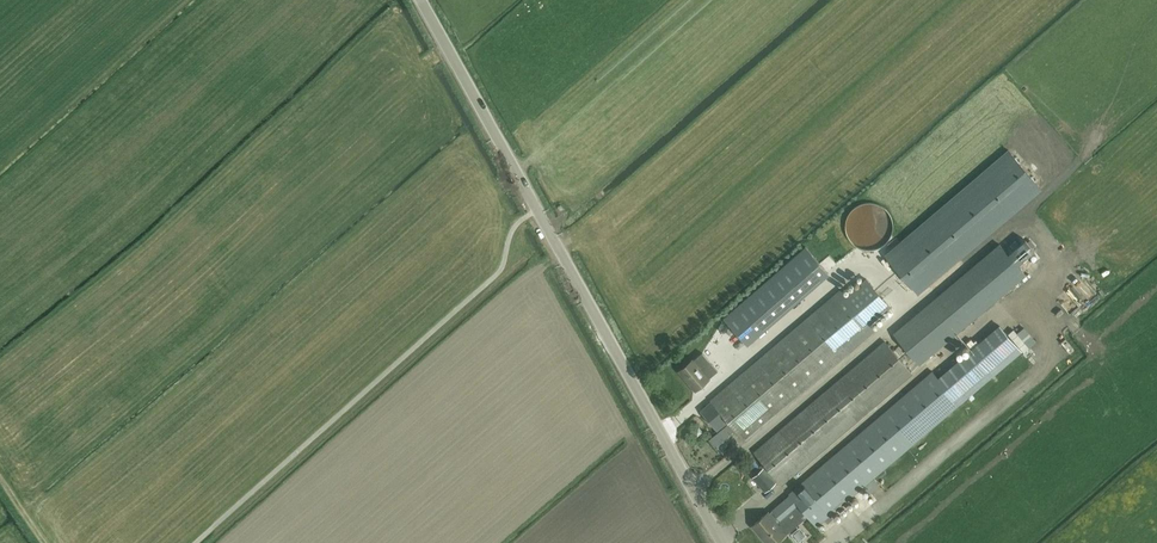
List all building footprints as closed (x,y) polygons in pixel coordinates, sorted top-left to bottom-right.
[(1008,149),(885,255),(918,294),(1041,188),(1008,149)] [(861,248),(868,249),(875,248),(882,245),(888,240),(891,233),(893,226),(892,218),(888,211),(883,206),(876,202),(868,201),(861,203),(854,206),(849,212),(846,218),(845,225),(846,232),(849,239),(854,244),(861,248)] [(998,242),(893,332),(919,363),(1024,273),(1017,265),(1034,250),(1025,239),(1008,254),(998,242)] [(827,272),(805,246),(724,317),(746,343),(827,272)] [(866,278),(846,295),(840,290),(710,401),(711,402),(700,411),(717,431),(728,422),(745,442),(875,330),(870,324),(890,307),(866,278)] [(817,527),(960,405),(1021,352),(999,326),(938,379),(932,372),(789,494),(790,495),(771,511),(781,523),(800,507),(807,516),(817,527)] [(754,453),(782,485),(912,374),(884,342),(754,453)] [(710,362),(702,353),(679,372),(695,390),(708,379),(717,371),(710,362)] [(703,432),(698,427),(693,431),(697,436),(703,432)] [(718,461),(722,467),(737,459),(728,442),(726,443),(732,454),(718,461)] [(754,472),(756,474),(753,477),(765,492),(776,482),(761,465),(754,472)] [(781,523),(771,511),(768,514),(767,513),(752,526),(767,542),(775,542),(807,516),(800,507),(781,523)]
